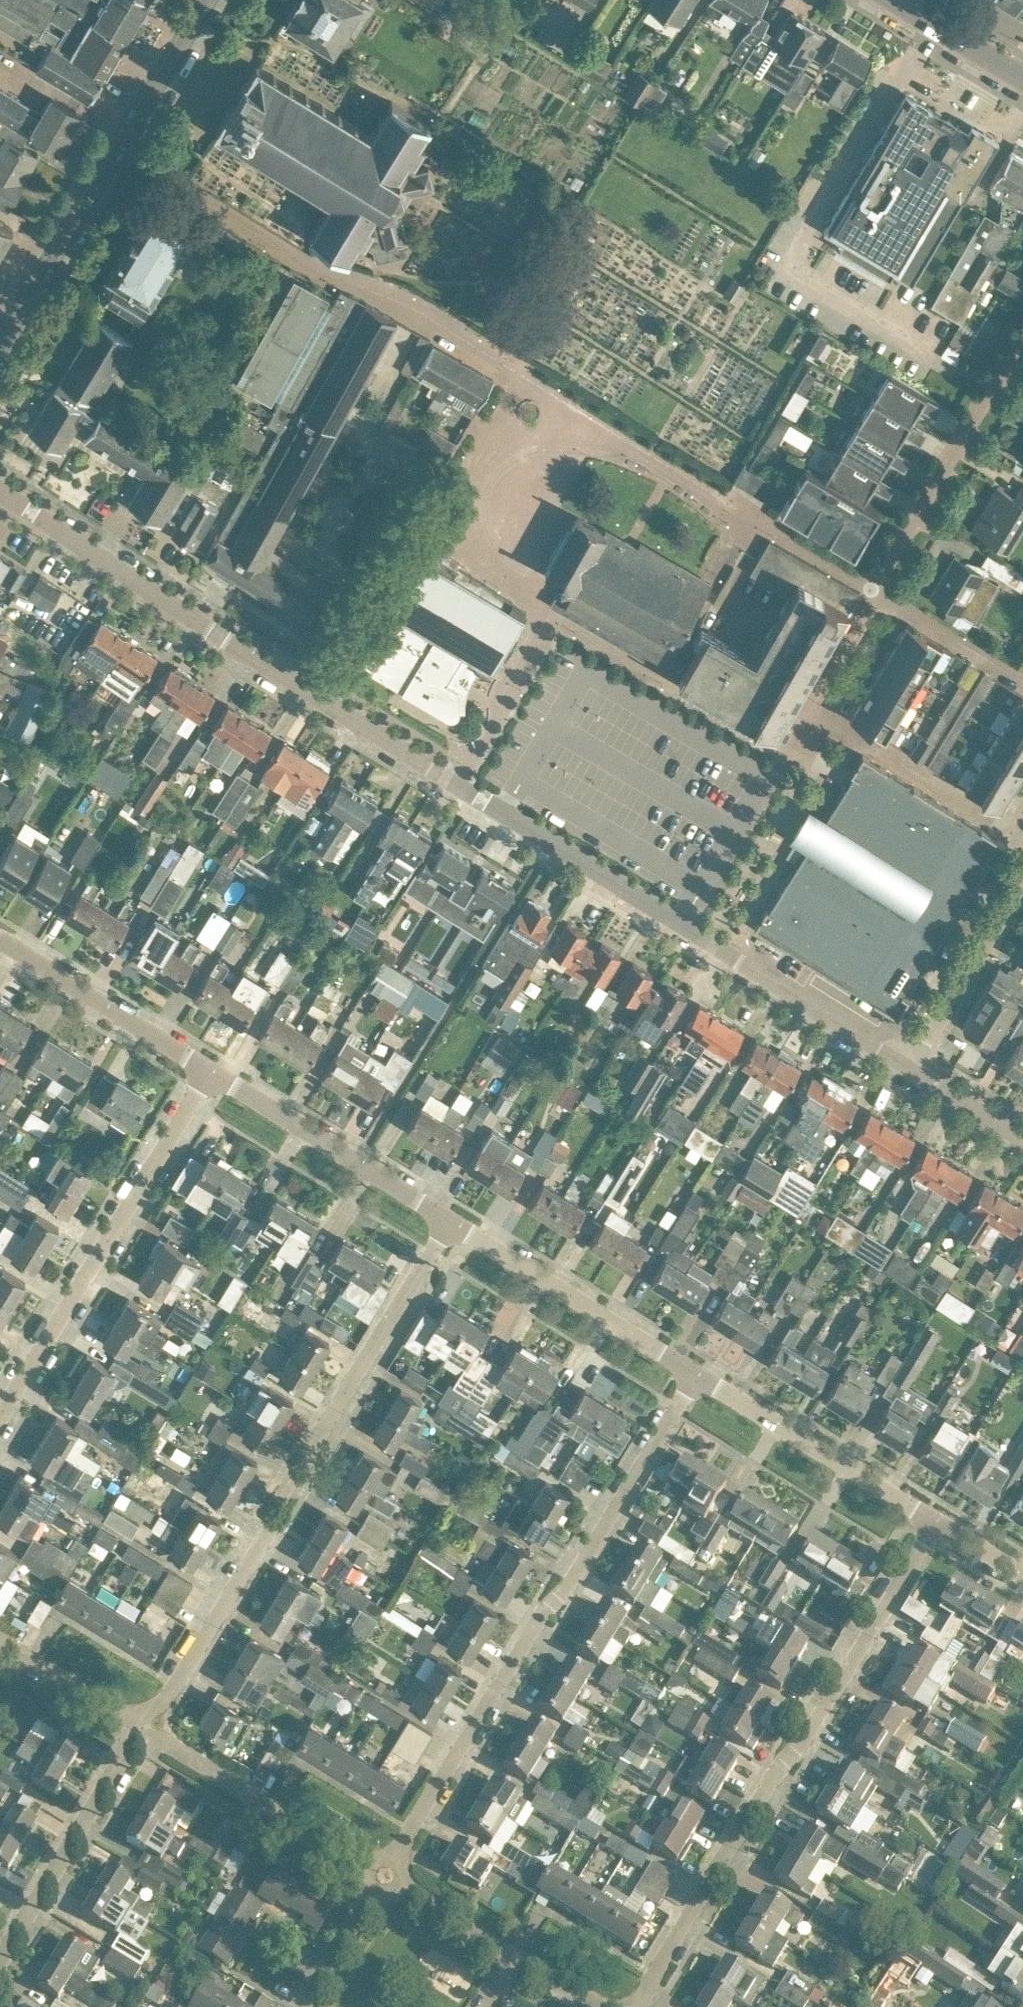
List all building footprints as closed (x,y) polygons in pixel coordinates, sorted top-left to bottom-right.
[(60,0),(0,0),(0,10),(105,73),(125,39),(60,0)] [(125,39),(139,15),(146,20),(151,12),(144,7),(148,0),(60,0),(125,39)] [(285,18),(333,48),(342,32),(350,36),(371,3),(367,0),(296,0),(285,18)] [(648,7),(680,26),(695,0),(652,0),(648,7)] [(750,23),(739,40),(731,53),(744,60),(752,47),(764,28),(769,20),(757,13),(765,0),(712,0),(750,23)] [(1015,9),(1020,0),(1000,0),(1015,9)] [(1015,9),(1022,14),(1022,0),(1020,0),(1015,9)] [(105,73),(0,10),(0,26),(43,52),(33,68),(88,101),(105,73)] [(752,47),(744,60),(756,68),(764,56),(779,66),(787,53),(804,63),(825,30),(791,10),(776,35),(764,28),(752,47)] [(842,109),(872,60),(837,38),(811,80),(831,93),(827,99),(842,109)] [(602,80),(612,63),(588,49),(578,66),(602,80)] [(370,135),(275,76),(257,65),(216,131),(329,202),(309,235),(321,242),(317,249),(332,258),(336,251),(348,259),(357,242),(363,245),(364,243),(374,249),(376,260),(408,253),(408,243),(401,213),(413,195),(435,190),(430,168),(418,171),(416,164),(415,163),(426,145),(420,142),(431,125),(392,101),(370,135)] [(656,80),(640,71),(626,95),(641,104),(644,100),(656,80)] [(656,80),(644,100),(656,107),(668,88),(656,80)] [(60,149),(81,114),(51,96),(41,113),(0,87),(0,116),(4,118),(17,125),(18,124),(30,131),(29,131),(60,149)] [(959,125),(906,93),(823,231),(842,242),(839,247),(833,244),(833,245),(890,279),(893,272),(912,284),(998,139),(993,136),(989,134),(971,123),(969,127),(967,130),(959,125)] [(7,207),(37,156),(20,147),(29,131),(30,131),(18,124),(17,125),(4,118),(0,124),(0,135),(6,138),(0,148),(0,203),(7,207)] [(1015,144),(1012,148),(1011,148),(989,184),(1003,192),(1000,217),(998,220),(984,212),(930,304),(961,322),(980,290),(979,289),(986,277),(996,262),(1022,215),(1022,148),(1015,144)] [(98,292),(99,294),(139,318),(196,225),(153,199),(107,272),(104,273),(97,285),(98,292)] [(237,254),(246,239),(210,217),(206,223),(204,221),(203,224),(205,225),(201,231),(237,254)] [(13,230),(0,223),(0,252),(13,230)] [(1006,268),(996,262),(986,277),(1022,298),(1022,278),(1006,268)] [(315,324),(329,297),(301,282),(243,386),(271,402),(274,395),(281,399),(320,327),(315,324)] [(599,283),(586,293),(592,302),(606,291),(599,283)] [(234,577),(235,577),(308,624),(323,602),(261,562),(397,319),(349,292),(348,293),(341,289),(331,306),(320,327),(281,399),(268,422),(279,428),(219,535),(217,535),(204,557),(218,566),(219,567),(234,577)] [(97,318),(60,379),(95,400),(132,339),(97,318)] [(808,350),(815,354),(817,356),(829,336),(820,331),(808,350)] [(433,414),(448,388),(463,361),(433,343),(415,374),(421,378),(424,374),(440,383),(424,409),(433,414)] [(463,361),(448,388),(433,414),(438,417),(448,400),(472,414),(493,378),(463,361)] [(806,369),(797,384),(806,389),(815,375),(806,369)] [(910,420),(926,394),(888,371),(872,397),(910,420)] [(981,371),(977,378),(982,381),(986,374),(981,371)] [(160,523),(169,509),(197,463),(95,400),(60,379),(59,381),(60,381),(29,431),(61,451),(75,427),(87,434),(84,439),(146,476),(129,504),(160,523)] [(797,404),(806,389),(797,384),(789,399),(797,404)] [(872,397),(856,424),(895,447),(910,420),(872,397)] [(775,421),(762,443),(771,448),(784,427),(775,421)] [(841,450),(879,473),(895,447),(856,424),(841,450)] [(758,470),(771,448),(762,443),(749,465),(758,470)] [(841,450),(825,477),(863,499),(879,473),(841,450)] [(172,534),(193,547),(229,488),(204,472),(212,459),(211,459),(197,463),(169,509),(182,517),(172,534)] [(1015,460),(1010,467),(1018,472),(1022,464),(1015,460)] [(879,509),(863,499),(825,477),(805,465),(795,483),(787,479),(773,503),(828,536),(854,551),(879,509)] [(972,527),(1007,548),(1022,521),(1022,484),(1015,497),(997,486),(972,527)] [(577,515),(570,528),(545,572),(572,588),(564,603),(666,662),(711,583),(640,542),(637,547),(605,528),(604,530),(603,530),(577,515)] [(679,678),(763,727),(776,734),(842,620),(843,621),(852,605),(851,605),(859,590),(769,538),(750,572),(790,595),(755,656),(708,628),(684,669),(684,670),(679,678)] [(527,611),(428,548),(392,609),(401,615),(378,655),(371,651),(362,665),(360,664),(359,665),(447,717),(448,717),(450,718),(451,718),(452,718),(454,718),(455,717),(456,717),(457,716),(458,715),(458,714),(459,713),(459,711),(459,710),(460,691),(459,690),(459,689),(458,689),(457,688),(461,681),(464,683),(475,666),(489,675),(527,611)] [(980,564),(991,570),(1007,580),(1015,566),(988,550),(980,564)] [(2,617),(26,570),(13,561),(0,553),(0,616),(2,617)] [(955,556),(931,595),(975,622),(974,621),(998,582),(987,576),(965,562),(955,556)] [(38,577),(28,594),(50,608),(61,591),(38,577)] [(948,607),(943,616),(951,621),(956,612),(948,607)] [(129,638),(101,619),(89,637),(78,630),(56,662),(67,670),(73,660),(102,679),(129,638)] [(906,623),(895,642),(931,664),(942,645),(906,623)] [(132,694),(157,656),(129,638),(102,679),(123,693),(130,698),(132,694)] [(919,682),(931,664),(895,642),(883,660),(919,682)] [(30,682),(37,666),(3,651),(0,659),(0,669),(30,682)] [(883,660),(872,679),(908,701),(919,682),(883,660)] [(968,661),(957,680),(968,687),(980,668),(968,661)] [(194,681),(192,680),(192,675),(178,666),(174,668),(171,666),(149,698),(163,707),(152,724),(161,730),(166,721),(194,681)] [(30,682),(0,669),(0,697),(2,698),(7,689),(19,694),(15,706),(39,719),(49,690),(30,682)] [(995,678),(984,671),(972,690),(984,697),(995,678)] [(896,719),(908,701),(872,679),(861,697),(896,719)] [(961,698),(968,687),(957,680),(960,682),(953,693),(961,698)] [(199,718),(214,694),(194,681),(166,721),(161,730),(150,747),(155,750),(158,746),(162,749),(171,736),(172,737),(188,712),(199,718)] [(984,697),(972,690),(965,701),(974,706),(980,695),(984,697)] [(115,728),(118,730),(139,698),(132,694),(130,698),(123,693),(105,721),(106,722),(101,731),(109,736),(115,728)] [(1022,721),(1022,695),(1022,694),(1010,713),(1022,721)] [(896,719),(861,697),(856,705),(854,704),(850,711),(852,712),(849,716),(885,738),(887,734),(894,738),(903,724),(903,725),(904,724),(896,719)] [(950,717),(957,705),(949,700),(941,712),(950,717)] [(219,763),(250,718),(228,703),(213,726),(217,729),(208,742),(210,743),(203,753),(219,763)] [(38,723),(39,719),(15,706),(14,710),(5,727),(29,740),(38,723)] [(961,708),(954,719),(962,724),(969,713),(961,708)] [(1010,713),(999,731),(1022,746),(1022,721),(1010,713)] [(256,755),(271,732),(250,718),(219,763),(231,771),(245,749),(256,755)] [(938,735),(945,724),(937,719),(930,730),(938,735)] [(950,726),(943,738),(951,743),(958,731),(950,726)] [(1022,772),(1022,746),(999,731),(987,750),(1022,772)] [(910,753),(922,761),(934,742),(921,734),(910,753)] [(198,735),(179,763),(191,771),(203,753),(210,743),(208,742),(198,735)] [(306,755),(283,740),(264,770),(275,777),(286,785),(306,755)] [(950,752),(938,745),(927,764),(938,771),(950,752)] [(286,785),(309,800),(328,770),(319,764),(322,759),(309,750),(306,755),(286,785)] [(1022,772),(987,750),(976,768),(1012,790),(1022,772)] [(766,907),(754,925),(878,1003),(892,1011),(897,1015),(909,996),(906,995),(908,991),(929,959),(949,927),(963,905),(991,859),(993,861),(1005,843),(872,759),(862,753),(851,772),(853,773),(845,786),(826,816),(824,821),(823,822),(822,822),(819,827),(820,828),(814,838),(812,837),(809,842),(810,842),(809,844),(806,848),(769,908),(766,907)] [(102,755),(88,776),(118,795),(131,775),(102,755)] [(964,787),(1000,809),(1012,790),(976,768),(964,787)] [(156,769),(133,804),(146,813),(169,778),(156,769)] [(225,817),(250,779),(237,771),(212,808),(225,817)] [(27,778),(20,788),(31,794),(37,784),(27,778)] [(261,787),(250,779),(225,817),(235,823),(236,824),(261,787)] [(315,860),(322,849),(359,790),(342,779),(325,806),(331,810),(304,853),(315,860)] [(20,788),(18,787),(1,814),(15,823),(32,795),(31,794),(20,788)] [(359,828),(376,801),(359,790),(322,849),(334,857),(354,825),(359,828)] [(142,812),(137,820),(146,826),(151,818),(142,812)] [(365,902),(376,883),(413,824),(394,812),(377,839),(383,843),(351,894),(365,902)] [(225,817),(221,823),(230,830),(235,823),(225,817)] [(393,894),(431,835),(413,824),(376,883),(393,894)] [(85,866),(101,840),(85,830),(69,856),(85,866)] [(15,884),(20,887),(43,849),(48,841),(37,834),(31,843),(16,833),(0,858),(0,875),(15,884)] [(463,869),(469,859),(444,843),(437,853),(429,848),(404,888),(438,909),(463,869)] [(218,858),(233,867),(240,856),(225,847),(218,858)] [(43,849),(20,887),(47,904),(70,866),(43,849)] [(152,901),(169,875),(173,867),(161,860),(140,894),(152,901)] [(271,873),(252,860),(243,873),(263,886),(271,873)] [(483,937),(515,887),(483,867),(476,878),(463,869),(438,909),(483,937)] [(279,874),(271,887),(290,899),(296,890),(296,889),(298,886),(279,874)] [(152,901),(166,910),(183,883),(176,879),(169,875),(152,901)] [(66,916),(89,930),(104,906),(93,899),(102,885),(90,878),(66,916)] [(296,890),(290,899),(315,915),(321,907),(321,905),(296,889),(296,890)] [(538,938),(546,925),(542,922),(549,909),(534,899),(532,902),(527,899),(521,909),(521,908),(513,921),(509,919),(482,962),(505,977),(493,997),(497,999),(507,1005),(545,942),(538,938)] [(104,906),(89,930),(113,945),(137,907),(126,900),(117,914),(104,906)] [(321,907),(315,915),(344,934),(350,925),(330,913),(321,907)] [(201,936),(214,944),(229,920),(230,919),(217,910),(201,936)] [(152,969),(154,970),(169,946),(158,939),(168,923),(155,915),(130,955),(142,963),(140,967),(150,973),(152,969)] [(229,920),(214,944),(227,952),(242,928),(229,920)] [(586,932),(576,926),(568,921),(550,949),(568,959),(564,966),(572,971),(576,966),(589,945),(581,940),(586,932)] [(169,946),(154,970),(177,985),(201,947),(191,941),(182,954),(169,946)] [(589,945),(576,966),(572,971),(581,977),(585,970),(603,981),(620,953),(602,942),(597,950),(589,945)] [(387,943),(379,955),(391,962),(399,950),(387,943)] [(279,948),(263,974),(279,984),(295,958),(279,948)] [(194,995),(218,1010),(233,985),(222,978),(230,965),(218,957),(194,995)] [(295,958),(279,984),(291,991),(307,965),(295,958)] [(384,959),(368,984),(381,992),(379,995),(382,997),(384,994),(400,1004),(415,979),(384,959)] [(638,1012),(655,986),(647,981),(652,973),(634,962),(616,990),(634,1001),(630,1007),(638,1012)] [(1013,966),(1009,972),(999,965),(963,1023),(980,1033),(975,1041),(987,1049),(1020,997),(1022,999),(1022,972),(1013,966)] [(562,988),(569,977),(559,971),(552,982),(562,988)] [(580,984),(569,977),(562,988),(573,995),(580,984)] [(319,990),(334,1000),(342,988),(327,979),(319,990)] [(400,1004),(398,1006),(408,1012),(415,1002),(438,1017),(448,1000),(415,979),(400,1004)] [(233,985),(218,1010),(241,1025),(265,987),(254,980),(246,993),(233,985)] [(586,1002),(595,1008),(606,991),(607,989),(598,983),(586,1002)] [(668,1022),(686,994),(667,983),(662,991),(655,986),(638,1012),(634,1019),(632,1023),(650,1035),(661,1018),(668,1022)] [(336,1001),(334,1000),(319,990),(312,1002),(329,1013),(336,1001)] [(606,991),(595,1008),(590,1016),(602,1024),(618,999),(606,991)] [(258,1035),(282,1050),(297,1025),(286,1018),(294,1004),(282,997),(258,1035)] [(10,1010),(13,1006),(1,998),(0,999),(0,1026),(10,1010)] [(497,999),(491,1010),(501,1016),(507,1005),(497,999)] [(522,1010),(510,1002),(498,1021),(511,1029),(522,1010)] [(683,1046),(696,1054),(720,1016),(699,1003),(684,1026),(692,1031),(683,1046)] [(31,1023),(10,1010),(0,1026),(0,1053),(9,1059),(31,1023)] [(627,1030),(632,1023),(634,1019),(625,1012),(618,1023),(627,1030)] [(1009,1035),(1019,1041),(1004,1065),(1022,1077),(1022,1012),(1009,1035)] [(728,1054),(743,1030),(720,1016),(696,1054),(680,1080),(697,1091),(711,1068),(705,1064),(716,1047),(728,1054)] [(297,1025),(282,1050),(306,1065),(329,1027),(319,1020),(311,1033),(297,1025)] [(524,1020),(517,1032),(529,1040),(536,1028),(524,1020)] [(43,1065),(55,1072),(71,1048),(48,1033),(33,1058),(34,1059),(25,1072),(35,1078),(43,1065)] [(500,1034),(487,1054),(507,1066),(520,1046),(500,1034)] [(346,1037),(323,1075),(346,1090),(362,1065),(370,1052),(357,1044),(346,1037)] [(729,1107),(740,1114),(779,1053),(781,1048),(780,1048),(778,1052),(756,1038),(742,1061),(753,1068),(729,1107)] [(362,1065),(346,1090),(370,1105),(384,1081),(394,1088),(413,1058),(394,1047),(385,1061),(370,1052),(362,1065)] [(92,1061),(71,1048),(55,1072),(66,1079),(58,1092),(68,1099),(76,1085),(77,1085),(92,1061)] [(779,1053),(740,1114),(738,1117),(753,1126),(767,1105),(764,1103),(776,1083),(785,1089),(800,1066),(787,1058),(790,1054),(781,1048),(779,1053)] [(643,1052),(625,1081),(635,1087),(653,1058),(643,1052)] [(654,1061),(625,1108),(638,1115),(666,1069),(654,1061)] [(15,1070),(4,1064),(0,1070),(0,1094),(15,1070)] [(0,1094),(0,1110),(11,1117),(23,1124),(32,1110),(14,1099),(27,1077),(15,1070),(0,1094)] [(406,1127),(427,1141),(450,1104),(431,1092),(440,1077),(429,1070),(416,1092),(427,1099),(423,1106),(421,1104),(406,1127)] [(116,1081),(103,1073),(85,1102),(103,1114),(109,1104),(116,1109),(110,1118),(127,1129),(148,1096),(118,1077),(116,1081)] [(550,1092),(571,1106),(584,1088),(563,1073),(550,1092)] [(801,1145),(839,1083),(828,1076),(825,1082),(813,1074),(798,1098),(806,1102),(785,1135),(801,1145)] [(848,1089),(839,1083),(801,1145),(797,1151),(811,1160),(824,1139),(820,1137),(832,1118),(842,1125),(857,1101),(845,1094),(848,1089)] [(499,1092),(493,1109),(505,1112),(510,1095),(499,1092)] [(77,1100),(72,1108),(71,1109),(78,1114),(84,1104),(77,1100)] [(51,1141),(71,1109),(72,1108),(62,1102),(41,1136),(51,1141)] [(467,1123),(477,1129),(485,1117),(475,1111),(471,1117),(450,1104),(427,1141),(448,1154),(467,1123)] [(684,1140),(695,1123),(696,1121),(670,1104),(658,1124),(684,1140)] [(860,1175),(867,1163),(892,1123),(870,1109),(855,1133),(870,1142),(867,1147),(865,1146),(851,1169),(860,1175)] [(11,1117),(0,1110),(0,1136),(11,1117)] [(723,1141),(695,1123),(684,1140),(713,1158),(723,1141)] [(899,1160),(914,1137),(892,1123),(867,1163),(876,1169),(882,1160),(892,1167),(897,1159),(899,1160)] [(482,1142),(467,1166),(488,1179),(509,1145),(512,1140),(491,1127),(485,1137),(482,1143),(482,1142)] [(713,1158),(741,1176),(751,1159),(723,1141),(713,1158)] [(530,1158),(509,1145),(488,1179),(509,1192),(529,1160),(538,1166),(546,1154),(537,1148),(530,1158)] [(912,1220),(915,1215),(950,1159),(927,1145),(912,1168),(923,1175),(900,1212),(912,1220)] [(48,1173),(58,1179),(80,1193),(93,1171),(61,1152),(48,1173)] [(755,1153),(751,1159),(741,1176),(770,1194),(784,1171),(755,1153)] [(189,1155),(172,1183),(207,1204),(209,1201),(215,1190),(216,1191),(230,1167),(229,1167),(231,1163),(221,1156),(219,1160),(209,1154),(203,1163),(189,1155)] [(528,1204),(549,1217),(564,1193),(569,1185),(560,1180),(568,1168),(546,1154),(538,1166),(548,1172),(528,1204)] [(956,1196),(971,1173),(950,1159),(915,1215),(926,1221),(946,1189),(956,1196)] [(215,1190),(209,1201),(226,1211),(231,1215),(220,1233),(231,1240),(247,1215),(237,1209),(240,1204),(237,1202),(250,1180),(241,1175),(244,1171),(232,1164),(231,1163),(229,1167),(230,1167),(216,1191),(215,1190)] [(789,1163),(784,1171),(770,1194),(799,1212),(818,1181),(789,1163)] [(28,1199),(35,1188),(0,1166),(0,1182),(28,1199)] [(587,1203),(597,1209),(613,1182),(617,1176),(608,1170),(587,1203)] [(41,1197),(68,1213),(80,1193),(58,1179),(48,1173),(38,1189),(41,1197)] [(976,1241),(978,1238),(1006,1195),(984,1181),(954,1227),(964,1233),(976,1241)] [(28,1199),(0,1182),(0,1197),(21,1210),(28,1199)] [(623,1188),(613,1182),(597,1209),(606,1215),(623,1188)] [(744,1182),(739,1192),(757,1203),(763,1193),(744,1182)] [(695,1188),(686,1202),(696,1208),(705,1195),(695,1188)] [(549,1217),(570,1230),(585,1206),(564,1193),(549,1217)] [(978,1238),(988,1244),(989,1245),(1002,1224),(1013,1232),(1022,1216),(1022,1205),(1006,1195),(978,1238)] [(247,1215),(231,1240),(242,1247),(252,1230),(274,1244),(282,1232),(296,1209),(276,1196),(259,1223),(247,1215)] [(686,1202),(669,1229),(683,1238),(700,1210),(696,1208),(686,1202)] [(282,1232),(274,1244),(295,1257),(283,1276),(296,1285),(298,1282),(312,1260),(316,1252),(304,1244),(318,1222),(296,1209),(282,1232)] [(667,1209),(659,1221),(668,1227),(676,1214),(667,1209)] [(11,1211),(5,1222),(15,1228),(46,1247),(59,1226),(37,1213),(31,1223),(11,1211)] [(854,1249),(864,1233),(866,1231),(837,1213),(825,1232),(854,1249)] [(171,1215),(163,1228),(184,1241),(192,1228),(171,1215)] [(590,1242),(611,1255),(625,1232),(604,1219),(590,1242)] [(34,1268),(46,1247),(15,1228),(5,1222),(0,1230),(0,1248),(34,1268)] [(649,1237),(650,1238),(656,1242),(660,1244),(668,1231),(657,1225),(649,1237)] [(717,1327),(729,1334),(754,1294),(740,1286),(759,1256),(756,1254),(762,1237),(753,1231),(746,1243),(744,1242),(720,1281),(730,1288),(712,1318),(720,1323),(717,1327)] [(646,1245),(625,1232),(611,1255),(632,1268),(646,1245)] [(893,1251),(864,1233),(854,1249),(883,1267),(893,1251)] [(712,1274),(691,1261),(671,1292),(693,1306),(711,1276),(720,1281),(744,1242),(731,1234),(714,1261),(718,1264),(712,1274)] [(157,1251),(151,1260),(174,1274),(185,1281),(187,1283),(203,1258),(188,1249),(186,1252),(160,1236),(152,1248),(157,1251)] [(342,1285),(349,1274),(364,1251),(343,1238),(329,1261),(337,1266),(331,1278),(342,1285)] [(976,1241),(973,1247),(982,1253),(988,1244),(978,1238),(976,1241)] [(673,1243),(651,1280),(671,1292),(691,1261),(694,1256),(673,1243)] [(997,1271),(995,1273),(1007,1281),(1022,1257),(1022,1251),(1014,1245),(997,1271)] [(385,1264),(364,1251),(349,1274),(342,1285),(343,1285),(341,1288),(361,1300),(355,1310),(369,1319),(390,1286),(376,1278),(385,1264)] [(920,1268),(893,1251),(883,1267),(909,1284),(920,1268)] [(151,1260),(139,1280),(172,1301),(185,1281),(174,1274),(151,1260)] [(312,1260),(298,1282),(312,1292),(320,1280),(316,1277),(323,1267),(312,1260)] [(949,1260),(942,1270),(953,1277),(959,1267),(949,1260)] [(13,1302),(25,1282),(3,1268),(0,1266),(0,1295),(13,1302)] [(953,1277),(942,1270),(940,1268),(932,1282),(921,1275),(913,1288),(936,1303),(945,1289),(953,1277)] [(786,1312),(790,1307),(805,1282),(793,1275),(774,1305),(786,1312)] [(817,1290),(805,1282),(790,1307),(802,1315),(817,1290)] [(945,1289),(936,1303),(964,1322),(974,1307),(945,1289)] [(756,1295),(754,1294),(729,1334),(730,1335),(733,1331),(754,1344),(773,1313),(763,1307),(759,1315),(748,1308),(756,1295)] [(13,1302),(0,1295),(0,1323),(13,1302)] [(226,1295),(221,1303),(230,1309),(235,1301),(226,1295)] [(272,1296),(265,1307),(293,1324),(300,1313),(272,1296)] [(128,1298),(116,1318),(160,1346),(161,1347),(167,1338),(154,1330),(162,1318),(128,1298)] [(170,1311),(197,1328),(203,1318),(176,1301),(170,1311)] [(862,1301),(841,1336),(851,1343),(873,1307),(862,1301)] [(447,1352),(469,1317),(447,1303),(432,1326),(433,1326),(423,1342),(432,1348),(442,1332),(453,1339),(445,1351),(447,1352)] [(191,1338),(197,1328),(170,1311),(164,1321),(191,1338)] [(311,1313),(307,1319),(317,1325),(318,1325),(323,1316),(324,1315),(318,1311),(311,1313)] [(931,1312),(903,1358),(892,1376),(902,1382),(908,1386),(947,1322),(931,1312)] [(318,1325),(317,1325),(329,1333),(335,1323),(323,1316),(318,1325)] [(476,1350),(489,1329),(469,1317),(447,1352),(465,1363),(452,1384),(467,1394),(489,1358),(476,1350)] [(985,1317),(979,1327),(992,1336),(999,1326),(985,1317)] [(160,1346),(116,1318),(103,1339),(126,1353),(131,1344),(153,1358),(160,1346)] [(767,1361),(790,1375),(805,1350),(794,1343),(803,1329),(792,1322),(767,1361)] [(292,1350),(315,1365),(329,1342),(306,1328),(292,1350)] [(1011,1351),(1022,1358),(1022,1333),(1011,1351)] [(814,1337),(805,1350),(790,1375),(812,1389),(835,1348),(826,1342),(825,1344),(814,1337)] [(978,1343),(975,1351),(989,1355),(991,1347),(978,1343)] [(515,1393),(522,1382),(537,1359),(515,1345),(494,1380),(515,1393)] [(999,1347),(992,1359),(1009,1370),(1016,1358),(999,1347)] [(302,1387),(315,1365),(292,1350),(278,1373),(302,1387)] [(892,1375),(892,1376),(903,1358),(891,1351),(876,1376),(887,1383),(892,1375)] [(109,1381),(115,1370),(87,1353),(79,1366),(84,1370),(80,1377),(102,1391),(109,1395),(116,1385),(109,1381)] [(249,1365),(265,1375),(271,1366),(255,1356),(249,1365)] [(138,1361),(133,1370),(144,1376),(151,1366),(140,1359),(138,1361)] [(202,1359),(195,1371),(205,1378),(212,1366),(202,1359)] [(538,1403),(557,1371),(537,1359),(522,1382),(515,1393),(529,1402),(531,1399),(538,1403)] [(851,1359),(826,1397),(854,1414),(874,1379),(871,1377),(874,1373),(851,1359)] [(484,1367),(456,1412),(481,1427),(487,1417),(477,1411),(492,1388),(487,1384),(494,1374),(484,1367)] [(178,1397),(152,1381),(144,1376),(133,1370),(126,1381),(171,1408),(178,1397)] [(102,1391),(80,1377),(67,1398),(90,1412),(102,1391)] [(259,1382),(246,1403),(256,1410),(279,1424),(293,1401),(270,1387),(261,1381),(260,1381),(259,1382)] [(902,1382),(874,1427),(901,1444),(915,1421),(914,1421),(919,1413),(927,1418),(928,1418),(928,1416),(937,1402),(908,1386),(902,1382)] [(401,1388),(387,1411),(422,1432),(428,1421),(417,1414),(424,1402),(401,1388)] [(584,1388),(576,1401),(570,1411),(571,1412),(564,1422),(571,1426),(568,1430),(572,1433),(566,1442),(576,1448),(586,1433),(606,1402),(584,1388)] [(934,1427),(918,1454),(920,1455),(940,1467),(940,1468),(942,1469),(954,1451),(961,1455),(975,1432),(947,1415),(958,1396),(946,1388),(928,1416),(938,1423),(934,1428),(934,1427)] [(492,1434),(481,1427),(456,1412),(441,1402),(433,1416),(456,1430),(458,1428),(477,1440),(476,1443),(483,1447),(492,1434)] [(626,1414),(606,1402),(586,1433),(617,1453),(631,1431),(619,1424),(626,1414)] [(515,1447),(525,1453),(552,1410),(541,1404),(515,1447)] [(228,1433),(233,1424),(207,1408),(202,1416),(228,1433)] [(256,1410),(242,1432),(265,1446),(279,1424),(256,1410)] [(563,1417),(552,1410),(525,1453),(536,1460),(563,1417)] [(433,1439),(422,1432),(387,1411),(373,1434),(396,1448),(403,1436),(425,1450),(433,1439)] [(56,1415),(43,1436),(82,1460),(94,1468),(101,1457),(80,1444),(86,1434),(56,1415)] [(208,1461),(219,1468),(243,1483),(257,1460),(224,1440),(228,1433),(202,1416),(201,1417),(211,1424),(205,1434),(220,1441),(208,1461)] [(126,1446),(130,1438),(132,1436),(105,1420),(99,1429),(126,1446)] [(118,1458),(126,1446),(99,1429),(91,1441),(118,1458)] [(43,1436),(31,1457),(48,1467),(42,1476),(62,1489),(73,1495),(78,1498),(84,1489),(70,1480),(82,1460),(43,1436)] [(130,1438),(126,1446),(142,1456),(146,1448),(130,1438)] [(1014,1452),(1022,1458),(1022,1438),(1014,1452)] [(979,1439),(956,1477),(988,1497),(995,1486),(997,1486),(999,1483),(997,1482),(1002,1475),(1007,1468),(1008,1465),(1007,1464),(997,1458),(1000,1452),(994,1448),(979,1439)] [(512,1447),(504,1459),(533,1477),(541,1465),(512,1447)] [(363,1450),(350,1472),(384,1493),(398,1471),(363,1450)] [(400,1461),(422,1474),(429,1464),(406,1451),(400,1461)] [(589,1463),(576,1455),(572,1452),(558,1475),(579,1488),(586,1476),(583,1474),(589,1463)] [(455,1461),(453,1470),(456,1475),(467,1468),(460,1457),(455,1461)] [(669,1512),(676,1516),(704,1472),(684,1460),(663,1493),(676,1501),(669,1512)] [(141,1461),(136,1470),(186,1501),(192,1492),(176,1482),(158,1471),(141,1461)] [(229,1505),(243,1483),(219,1468),(205,1490),(229,1505)] [(384,1493),(350,1472),(336,1495),(359,1509),(365,1500),(390,1515),(398,1502),(384,1493)] [(703,1543),(718,1519),(709,1513),(726,1486),(704,1472),(676,1516),(677,1517),(683,1509),(697,1518),(687,1534),(703,1543)] [(51,1493),(20,1474),(8,1494),(41,1515),(49,1520),(53,1513),(43,1507),(51,1493)] [(181,1474),(176,1482),(192,1492),(197,1483),(181,1474)] [(447,1508),(448,1506),(454,1495),(455,1494),(422,1474),(414,1488),(447,1508)] [(455,1494),(454,1495),(464,1502),(474,1486),(464,1480),(455,1494)] [(532,1503),(555,1517),(569,1494),(546,1480),(532,1503)] [(120,1489),(113,1500),(124,1507),(131,1496),(120,1489)] [(1010,1511),(1022,1519),(1022,1490),(1010,1511)] [(0,1507),(0,1519),(28,1536),(41,1515),(8,1494),(0,1507)] [(67,1506),(65,1509),(81,1518),(82,1516),(99,1526),(103,1519),(105,1515),(78,1498),(73,1495),(67,1506)] [(132,1495),(127,1504),(150,1518),(155,1510),(132,1495)] [(489,1557),(519,1575),(533,1553),(502,1534),(506,1527),(479,1511),(464,1502),(454,1495),(448,1506),(480,1524),(467,1544),(489,1557)] [(753,1545),(758,1536),(772,1514),(746,1498),(726,1529),(753,1545)] [(541,1539),(555,1517),(532,1503),(518,1525),(541,1539)] [(184,1527),(207,1541),(221,1519),(197,1505),(184,1527)] [(105,1515),(103,1519),(121,1530),(131,1536),(139,1523),(111,1506),(105,1515)] [(369,1511),(363,1523),(388,1538),(394,1526),(369,1511)] [(326,1512),(312,1534),(335,1549),(349,1526),(326,1512)] [(651,1527),(652,1528),(657,1519),(646,1512),(641,1521),(645,1524),(651,1527)] [(783,1551),(797,1529),(772,1514),(758,1536),(783,1551)] [(665,1518),(657,1531),(666,1536),(673,1523),(665,1518)] [(99,1526),(92,1537),(111,1548),(121,1530),(103,1519),(99,1526)] [(193,1564),(207,1541),(184,1527),(171,1519),(161,1534),(174,1542),(170,1549),(193,1564)] [(718,1519),(703,1543),(704,1543),(700,1549),(712,1557),(727,1534),(714,1526),(718,1519)] [(381,1549),(388,1538),(363,1523),(356,1534),(381,1549)] [(666,1536),(657,1531),(651,1527),(645,1524),(637,1536),(658,1549),(666,1536)] [(335,1549),(312,1534),(298,1557),(321,1571),(328,1560),(341,1568),(348,1557),(335,1549)] [(33,1536),(26,1547),(70,1574),(88,1544),(76,1537),(68,1550),(46,1537),(43,1542),(33,1536)] [(799,1566),(823,1582),(839,1555),(815,1540),(799,1566)] [(18,1553),(0,1543),(0,1571),(5,1574),(18,1553)] [(121,1555),(139,1566),(146,1554),(128,1543),(121,1555)] [(419,1554),(454,1576),(470,1586),(476,1576),(424,1545),(419,1554)] [(638,1546),(624,1569),(661,1591),(664,1587),(657,1583),(667,1566),(660,1562),(661,1560),(638,1546)] [(70,1574),(26,1547),(20,1557),(63,1584),(68,1576),(70,1574)] [(359,1552),(354,1560),(374,1572),(378,1566),(366,1559),(368,1557),(359,1552)] [(164,1565),(146,1554),(139,1566),(157,1577),(164,1565)] [(823,1582),(837,1590),(828,1604),(848,1617),(865,1591),(854,1584),(862,1570),(839,1555),(823,1582)] [(506,1598),(519,1575),(489,1557),(475,1579),(506,1598)] [(675,1560),(670,1569),(707,1593),(709,1590),(721,1598),(725,1591),(675,1560)] [(785,1569),(772,1561),(757,1585),(771,1594),(776,1585),(775,1584),(785,1569)] [(635,1604),(648,1612),(661,1591),(624,1569),(620,1566),(613,1578),(617,1580),(610,1591),(634,1606),(635,1604)] [(169,1568),(160,1583),(184,1597),(193,1583),(169,1568)] [(321,1593),(288,1574),(274,1596),(307,1616),(316,1622),(322,1612),(312,1607),(321,1593)] [(54,1599),(78,1613),(91,1591),(68,1576),(63,1584),(54,1599)] [(464,1595),(470,1586),(454,1576),(448,1585),(464,1595)] [(380,1618),(383,1614),(385,1609),(365,1597),(366,1595),(342,1581),(336,1591),(363,1607),(380,1618)] [(964,1625),(982,1596),(956,1581),(939,1610),(964,1625)] [(151,1597),(175,1612),(184,1597),(160,1583),(151,1597)] [(771,1594),(762,1609),(772,1615),(795,1629),(801,1618),(779,1604),(787,1592),(776,1585),(771,1594)] [(78,1613),(101,1628),(115,1605),(120,1596),(105,1587),(100,1596),(91,1591),(78,1613)] [(728,1590),(712,1617),(725,1625),(741,1598),(728,1590)] [(28,1617),(39,1624),(52,1603),(40,1596),(28,1617)] [(307,1616),(274,1596),(260,1619),(293,1639),(307,1616)] [(1012,1626),(999,1618),(1004,1610),(982,1596),(964,1625),(985,1638),(985,1637),(1000,1645),(1012,1626)] [(461,1620),(483,1634),(497,1611),(475,1598),(461,1620)] [(911,1598),(903,1613),(923,1625),(932,1610),(911,1598)] [(383,1614),(418,1634),(434,1644),(440,1636),(388,1604),(385,1609),(383,1614)] [(138,1619),(115,1605),(101,1628),(124,1642),(138,1619)] [(602,1605),(588,1628),(611,1641),(622,1648),(630,1636),(619,1629),(625,1619),(602,1605)] [(380,1618),(363,1607),(362,1608),(365,1610),(347,1639),(345,1638),(344,1639),(361,1649),(380,1618)] [(648,1623),(655,1627),(669,1635),(675,1624),(654,1612),(648,1623)] [(640,1618),(635,1627),(634,1628),(649,1637),(655,1627),(648,1623),(640,1618)] [(824,1632),(801,1618),(795,1629),(818,1643),(824,1632)] [(138,1619),(124,1642),(148,1656),(162,1634),(138,1619)] [(470,1656),(483,1634),(461,1620),(447,1643),(470,1656)] [(685,1630),(675,1624),(669,1635),(679,1641),(685,1630)] [(1021,1632),(1012,1626),(1000,1645),(991,1660),(997,1664),(1005,1657),(1022,1668),(1022,1629),(1021,1632)] [(611,1641),(588,1628),(575,1650),(598,1664),(611,1641)] [(949,1631),(944,1640),(927,1630),(920,1640),(944,1655),(955,1635),(949,1631)] [(757,1646),(769,1653),(794,1668),(807,1646),(782,1632),(777,1641),(764,1633),(757,1646)] [(428,1655),(434,1644),(418,1634),(412,1644),(428,1655)] [(283,1655),(251,1635),(237,1658),(269,1677),(283,1655)] [(292,1650),(310,1661),(315,1664),(321,1655),(323,1653),(299,1639),(292,1650)] [(714,1644),(708,1654),(738,1672),(744,1662),(714,1644)] [(730,1684),(738,1672),(708,1654),(699,1649),(692,1661),(730,1684)] [(915,1649),(902,1670),(927,1685),(939,1664),(915,1649)] [(980,1678),(991,1660),(978,1652),(972,1663),(962,1657),(958,1665),(980,1678)] [(756,1675),(780,1690),(794,1668),(769,1653),(756,1675)] [(321,1655),(315,1664),(329,1673),(335,1663),(321,1655)] [(425,1679),(448,1693),(461,1670),(439,1656),(425,1679)] [(271,1679),(269,1677),(237,1658),(223,1681),(257,1702),(271,1679)] [(316,1690),(309,1702),(319,1708),(331,1688),(338,1678),(329,1673),(315,1664),(310,1661),(299,1680),(316,1690)] [(589,1677),(576,1669),(566,1664),(553,1686),(576,1700),(603,1717),(607,1709),(595,1702),(598,1698),(583,1688),(589,1677)] [(995,1688),(980,1678),(958,1665),(947,1682),(985,1705),(995,1688)] [(608,1666),(602,1676),(655,1708),(662,1695),(625,1672),(623,1675),(608,1666)] [(940,1694),(927,1685),(902,1670),(902,1671),(895,1666),(894,1667),(894,1668),(882,1687),(889,1691),(888,1693),(913,1708),(914,1705),(927,1713),(928,1714),(928,1713),(940,1694)] [(339,1676),(338,1678),(331,1688),(350,1700),(358,1688),(339,1676)] [(647,1721),(655,1708),(602,1676),(596,1685),(611,1694),(609,1698),(647,1721)] [(434,1715),(448,1693),(425,1679),(412,1702),(434,1715)] [(380,1680),(375,1688),(398,1702),(403,1694),(380,1680)] [(314,1716),(319,1708),(309,1702),(279,1683),(272,1694),(288,1703),(289,1701),(314,1716)] [(723,1704),(734,1711),(759,1726),(772,1704),(747,1689),(745,1691),(734,1685),(723,1704)] [(569,1711),(576,1700),(553,1686),(539,1709),(562,1723),(569,1711)] [(378,1717),(386,1704),(369,1693),(361,1706),(378,1717)] [(238,1711),(214,1696),(199,1720),(224,1735),(236,1742),(251,1719),(238,1711)] [(30,1702),(25,1711),(36,1717),(41,1709),(30,1702)] [(679,1702),(673,1712),(703,1731),(710,1720),(679,1702)] [(873,1703),(860,1724),(890,1742),(903,1721),(873,1703)] [(401,1731),(400,1733),(424,1747),(433,1732),(386,1704),(378,1717),(401,1731)] [(64,1722),(43,1709),(35,1721),(57,1734),(64,1722)] [(759,1726),(734,1711),(720,1733),(745,1748),(746,1746),(753,1751),(765,1731),(765,1732),(766,1730),(758,1726),(759,1726)] [(697,1741),(703,1731),(673,1712),(666,1723),(697,1741)] [(921,1722),(948,1739),(964,1749),(973,1734),(955,1724),(953,1728),(928,1713),(928,1714),(927,1713),(921,1722)] [(942,1748),(948,1739),(921,1722),(915,1732),(942,1748)] [(300,1739),(296,1746),(319,1760),(333,1738),(309,1723),(300,1739)] [(531,1723),(517,1745),(540,1759),(554,1737),(531,1723)] [(890,1742),(860,1724),(846,1746),(876,1764),(881,1758),(895,1766),(905,1751),(890,1742)] [(574,1727),(568,1736),(584,1745),(589,1736),(574,1727)] [(281,1769),(296,1746),(300,1739),(289,1733),(278,1750),(271,1763),(281,1769)] [(391,1747),(415,1762),(424,1747),(400,1733),(391,1747)] [(80,1751),(59,1738),(52,1749),(30,1736),(23,1746),(66,1773),(80,1751)] [(584,1745),(568,1736),(563,1745),(578,1755),(584,1745)] [(319,1760),(343,1775),(356,1752),(333,1738),(319,1760)] [(546,1763),(540,1759),(517,1745),(503,1767),(526,1782),(527,1780),(533,1784),(546,1763)] [(16,1758),(39,1772),(32,1783),(52,1796),(66,1773),(23,1746),(16,1758)] [(688,1761),(699,1768),(724,1783),(737,1761),(712,1746),(707,1755),(695,1748),(688,1761)] [(685,1790),(711,1805),(724,1783),(699,1768),(688,1761),(684,1759),(673,1778),(629,1751),(623,1760),(668,1788),(673,1780),(687,1788),(685,1790)] [(343,1775),(366,1789),(380,1766),(356,1752),(343,1775)] [(623,1760),(623,1761),(630,1766),(623,1776),(662,1799),(668,1788),(623,1760)] [(878,1775),(905,1791),(917,1799),(924,1788),(884,1764),(878,1775)] [(403,1780),(380,1766),(366,1789),(390,1803),(403,1780)] [(843,1767),(830,1789),(858,1806),(872,1784),(843,1767)] [(9,1789),(19,1794),(25,1785),(4,1772),(0,1778),(0,1783),(9,1789)] [(986,1801),(999,1809),(1017,1781),(1005,1774),(986,1801)] [(898,1802),(905,1791),(878,1775),(871,1785),(898,1802)] [(494,1782),(480,1805),(506,1821),(515,1826),(527,1806),(519,1801),(521,1798),(494,1782)] [(0,1783),(0,1803),(1,1803),(9,1789),(0,1783)] [(530,1793),(536,1796),(581,1824),(582,1821),(587,1814),(537,1783),(530,1793)] [(154,1796),(140,1818),(171,1837),(184,1815),(192,1820),(200,1805),(172,1788),(164,1802),(154,1796)] [(830,1789),(816,1812),(839,1827),(833,1837),(851,1848),(886,1869),(893,1858),(881,1850),(883,1846),(860,1832),(857,1837),(844,1830),(858,1806),(830,1789)] [(573,1836),(576,1831),(581,1824),(536,1796),(528,1809),(573,1836)] [(969,1820),(981,1828),(994,1808),(982,1800),(969,1820)] [(678,1804),(665,1825),(690,1840),(702,1819),(678,1804)] [(506,1821),(480,1805),(467,1827),(492,1843),(493,1841),(506,1821)] [(585,1822),(598,1830),(603,1824),(606,1818),(592,1810),(585,1822)] [(996,1810),(988,1823),(997,1829),(1006,1816),(996,1810)] [(1,1833),(22,1846),(36,1824),(15,1811),(8,1823),(0,1818),(0,1833),(1,1833)] [(171,1837),(140,1818),(126,1841),(160,1862),(167,1850),(178,1857),(185,1846),(171,1837)] [(582,1821),(581,1824),(576,1831),(593,1841),(599,1831),(598,1830),(582,1821)] [(693,1844),(689,1841),(690,1840),(665,1825),(652,1848),(676,1863),(677,1860),(681,1863),(692,1844),(692,1845),(693,1844)] [(628,1826),(623,1836),(635,1844),(641,1834),(628,1826)] [(225,1869),(245,1835),(233,1828),(213,1862),(225,1869)] [(980,1837),(965,1828),(944,1860),(959,1869),(964,1862),(980,1837)] [(804,1831),(790,1855),(825,1876),(829,1878),(843,1854),(804,1831)] [(8,1869),(22,1846),(1,1833),(0,1833),(0,1864),(8,1869)] [(605,1848),(623,1859),(629,1849),(611,1838),(605,1848)] [(440,1864),(443,1866),(442,1868),(478,1890),(492,1867),(493,1866),(478,1857),(456,1844),(449,1856),(446,1855),(440,1864)] [(501,1858),(512,1865),(543,1884),(551,1872),(508,1846),(501,1858)] [(512,1865),(501,1858),(484,1848),(478,1857),(493,1866),(492,1867),(506,1876),(507,1874),(512,1865)] [(885,1869),(851,1848),(842,1863),(877,1884),(879,1881),(896,1892),(903,1880),(886,1869),(885,1869)] [(629,1849),(623,1859),(640,1870),(646,1859),(629,1849)] [(825,1876),(790,1855),(775,1879),(810,1899),(825,1876)] [(991,1899),(995,1901),(1004,1888),(964,1862),(959,1869),(955,1875),(971,1885),(991,1899)] [(652,1863),(646,1873),(670,1887),(676,1877),(652,1863)] [(543,1884),(512,1865),(507,1874),(538,1893),(543,1884)] [(130,1881),(109,1869),(104,1866),(96,1879),(101,1882),(96,1891),(117,1904),(147,1922),(154,1909),(124,1891),(130,1881)] [(158,1878),(165,1883),(179,1892),(187,1879),(165,1866),(158,1878)] [(165,1883),(158,1878),(143,1869),(134,1883),(157,1896),(165,1883)] [(275,1901),(291,1910),(305,1887),(275,1870),(259,1897),(273,1905),(275,1901)] [(538,1894),(561,1908),(575,1885),(552,1871),(551,1872),(543,1884),(538,1893),(538,1894)] [(646,1873),(640,1882),(664,1897),(670,1887),(646,1873)] [(640,1882),(634,1892),(635,1892),(647,1900),(658,1907),(664,1897),(640,1882)] [(575,1885),(561,1908),(585,1922),(598,1899),(575,1885)] [(305,1887),(291,1910),(306,1919),(304,1924),(317,1932),(334,1905),(305,1887)] [(117,1904),(96,1891),(82,1914),(103,1927),(117,1904)] [(253,1922),(262,1908),(234,1891),(216,1920),(240,1934),(249,1919),(253,1922)] [(765,1896),(751,1920),(774,1934),(781,1922),(795,1930),(803,1917),(789,1909),(788,1910),(765,1896)] [(585,1922),(608,1936),(622,1914),(598,1899),(585,1922)] [(991,1899),(984,1910),(1017,1931),(1022,1935),(1022,1934),(1022,1920),(995,1901),(991,1899)] [(823,1900),(814,1914),(844,1932),(852,1920),(844,1915),(844,1913),(823,1900)] [(645,1928),(622,1914),(608,1936),(631,1951),(645,1928)] [(837,1944),(844,1932),(814,1914),(807,1926),(837,1944)] [(933,1918),(931,1921),(931,1926),(935,1928),(939,1928),(941,1924),(941,1920),(938,1917),(933,1918)] [(230,1949),(240,1934),(216,1920),(198,1949),(226,1966),(235,1952),(230,1949)] [(751,1920),(735,1945),(759,1959),(758,1961),(771,1969),(779,1956),(766,1948),(774,1934),(751,1920)] [(192,1925),(186,1935),(193,1939),(199,1930),(192,1925)] [(1002,1954),(1022,1968),(1022,1936),(1022,1935),(1017,1931),(1002,1954)] [(119,1936),(110,1950),(140,1968),(148,1954),(119,1936)] [(65,1941),(51,1964),(73,1977),(86,1954),(65,1941)] [(140,1968),(110,1950),(102,1964),(131,1982),(140,1968)] [(943,1950),(937,1958),(967,1978),(986,1990),(992,1980),(972,1967),(971,1968),(943,1950)] [(967,1978),(937,1958),(928,1953),(919,1966),(958,1991),(967,1978)] [(1022,2002),(1022,2001),(1022,1968),(1002,1954),(1000,1953),(992,1965),(1005,1974),(999,1983),(1003,1986),(1002,1988),(1022,2002)] [(725,1962),(711,1985),(734,1999),(745,2006),(761,1979),(749,1972),(746,1975),(725,1962)] [(73,1977),(51,1964),(37,1987),(59,2000),(66,1989),(96,2006),(122,2006),(73,1977)] [(199,1966),(193,1977),(202,1982),(208,1972),(199,1966)] [(787,1973),(782,1982),(818,2004),(824,1995),(787,1973)] [(818,2004),(782,1982),(774,1995),(794,2006),(803,2006),(807,2001),(816,2006),(818,2004)] [(235,2002),(206,1984),(192,2006),(232,2006),(235,2002)] [(711,1985),(698,2006),(729,2006),(734,1999),(711,1985)] [(274,2003),(262,1996),(256,2006),(271,2006),(274,2003)] [(970,1996),(963,2006),(987,2006),(970,1996)] [(17,2006),(38,2006),(23,1997),(17,2006)]
